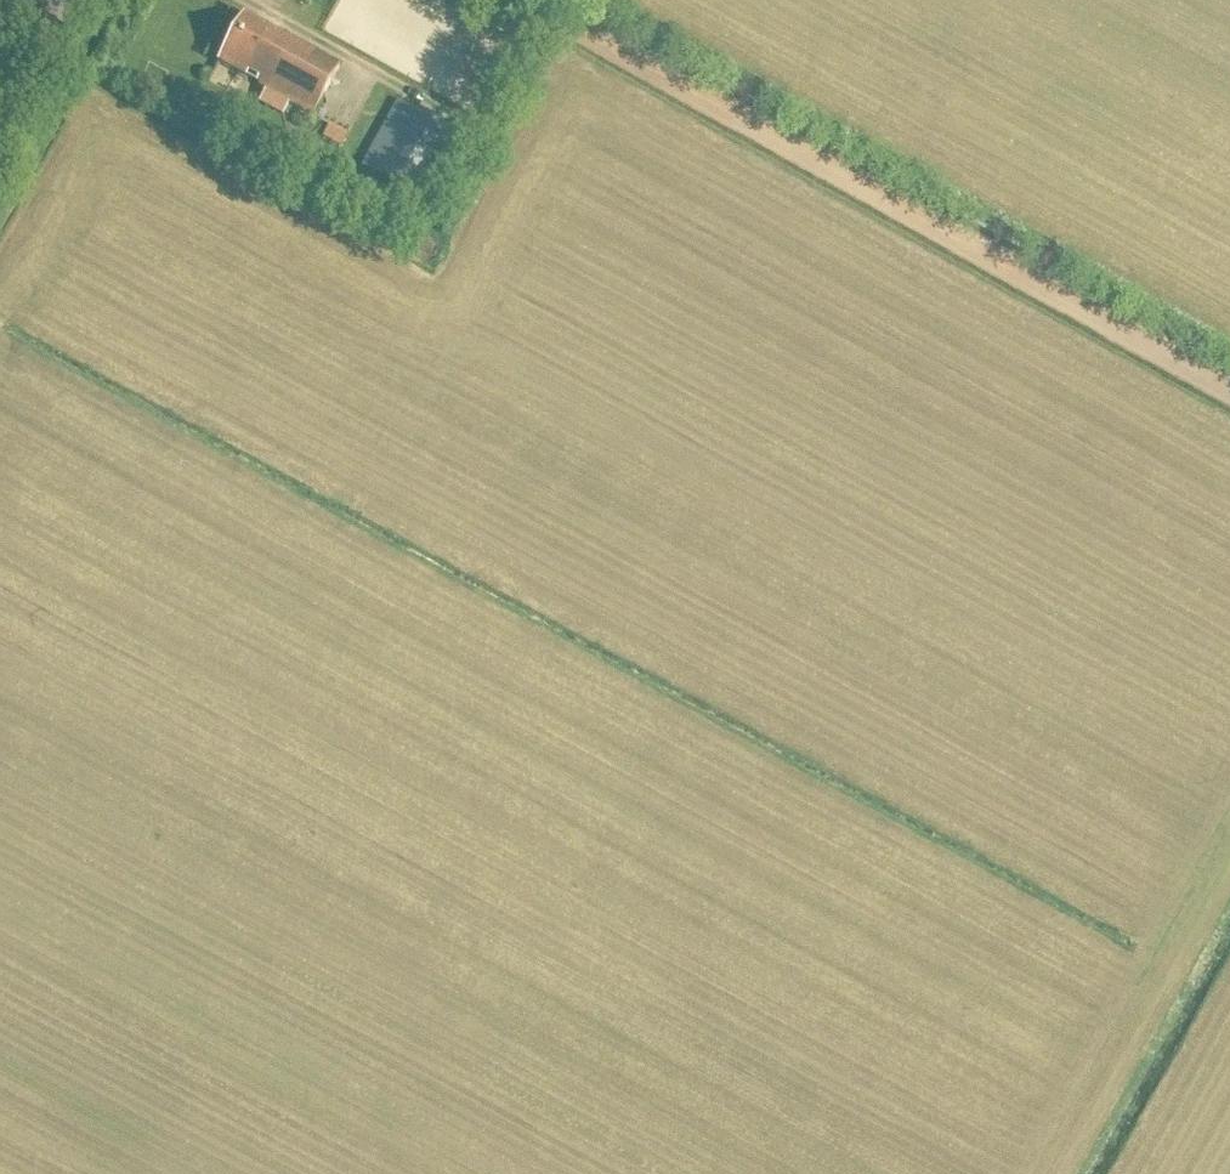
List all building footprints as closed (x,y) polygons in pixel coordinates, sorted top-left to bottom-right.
[(312,119),(338,71),(244,20),(218,67),(257,89),(312,119)] [(408,196),(444,131),(397,105),(362,169),(408,196)]
